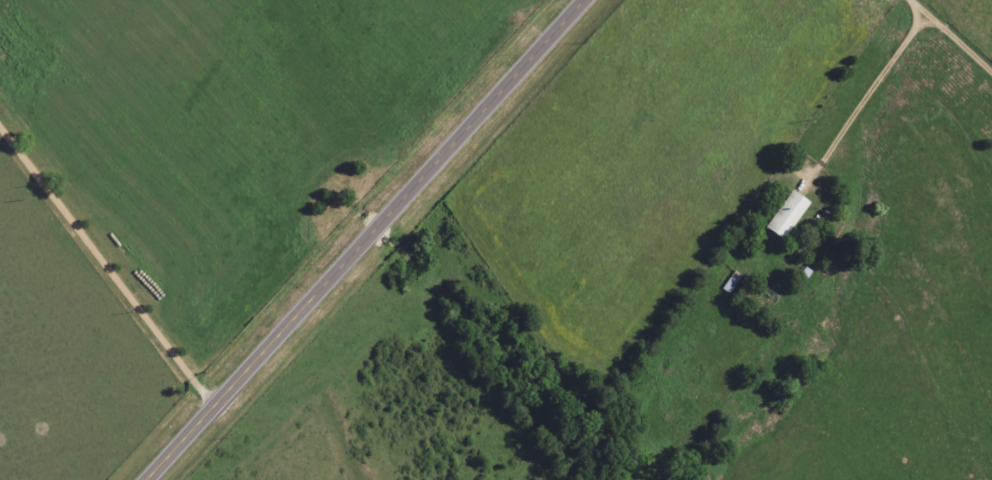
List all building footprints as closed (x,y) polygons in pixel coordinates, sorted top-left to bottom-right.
[(766,228),(784,241),(811,204),(793,191),(766,228)]
